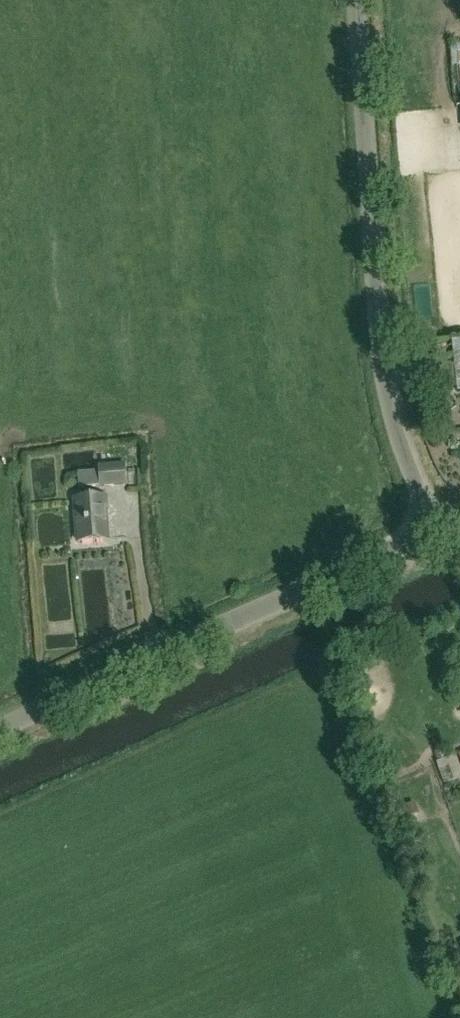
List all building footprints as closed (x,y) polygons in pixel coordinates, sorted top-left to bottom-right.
[(426,368),(428,390),(456,387),(457,392),(459,392),(459,342),(452,343),(454,364),(454,365),(426,368)] [(101,486),(126,485),(124,464),(99,466),(101,486)] [(79,488),(99,487),(98,472),(78,473),(79,488)] [(105,511),(108,511),(107,497),(75,500),(78,543),(107,541),(105,511)]
